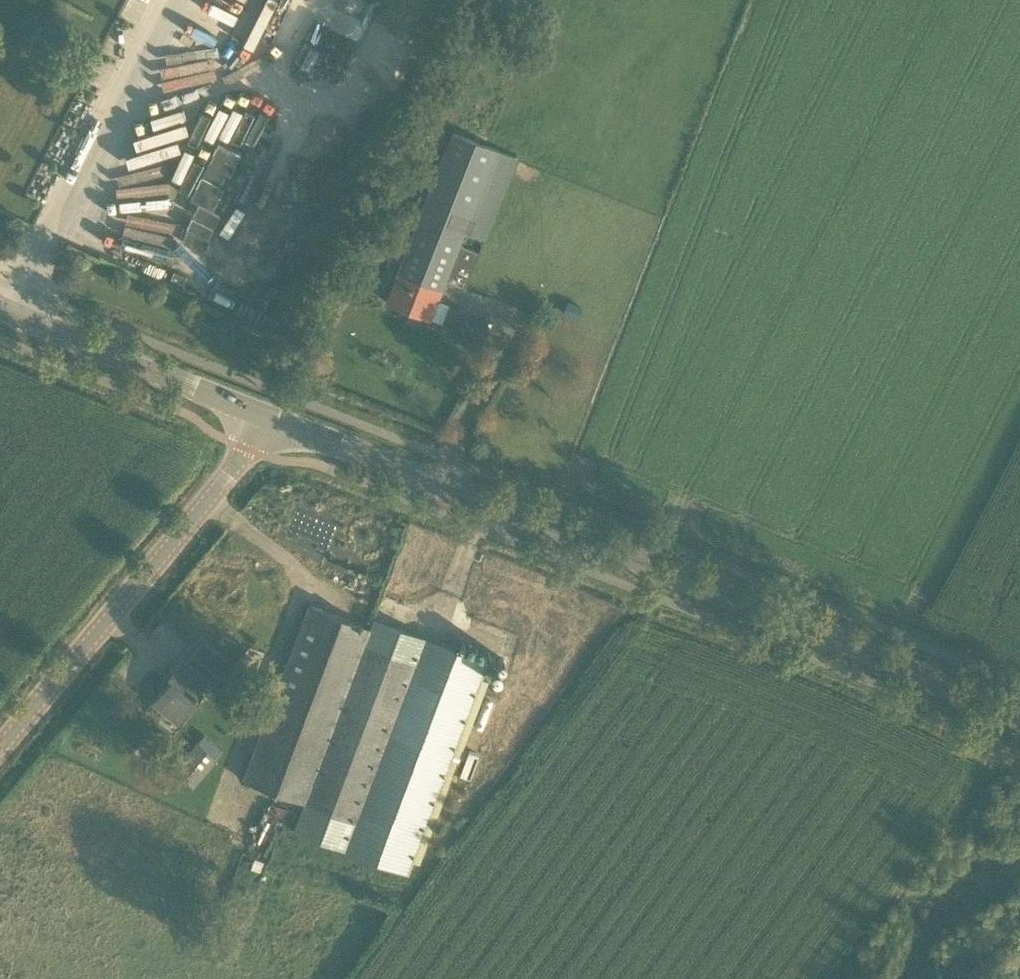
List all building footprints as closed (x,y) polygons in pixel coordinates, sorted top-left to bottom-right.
[(241,92),(226,85),(215,108),(233,117),(238,106),(258,115),(270,90),(247,79),(241,92)] [(213,210),(245,141),(220,130),(188,198),(213,210)] [(464,234),(482,241),(516,157),(452,132),(384,303),(428,320),(444,280),(464,288),(478,252),(459,244),(460,244),(457,243),(461,234),(463,235),(464,234)] [(310,605),(243,780),(303,803),(292,831),(344,850),(345,846),(408,870),(479,682),(486,664),(373,620),(370,628),(310,605)] [(196,693),(211,676),(213,674),(215,676),(227,662),(202,641),(188,657),(184,654),(169,672),(174,676),(153,701),(169,714),(179,722),(200,697),(196,693)] [(192,788),(216,760),(196,743),(172,771),(192,788)] [(478,754),(468,751),(459,775),(469,779),(478,754)]
